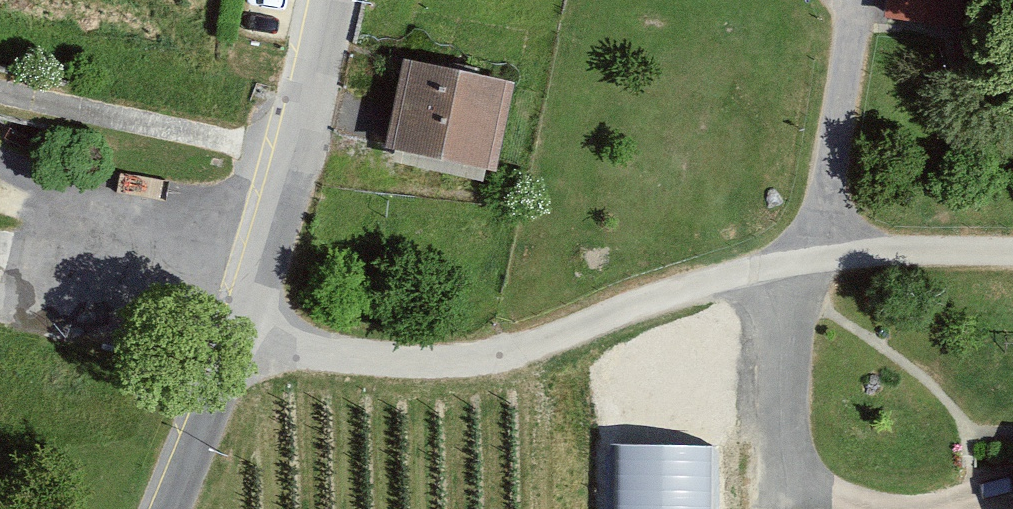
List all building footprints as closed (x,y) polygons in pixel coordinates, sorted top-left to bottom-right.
[(495,164),(511,84),(406,63),(390,143),(495,164)] [(714,441),(615,441),(615,508),(714,508),(714,441)]
